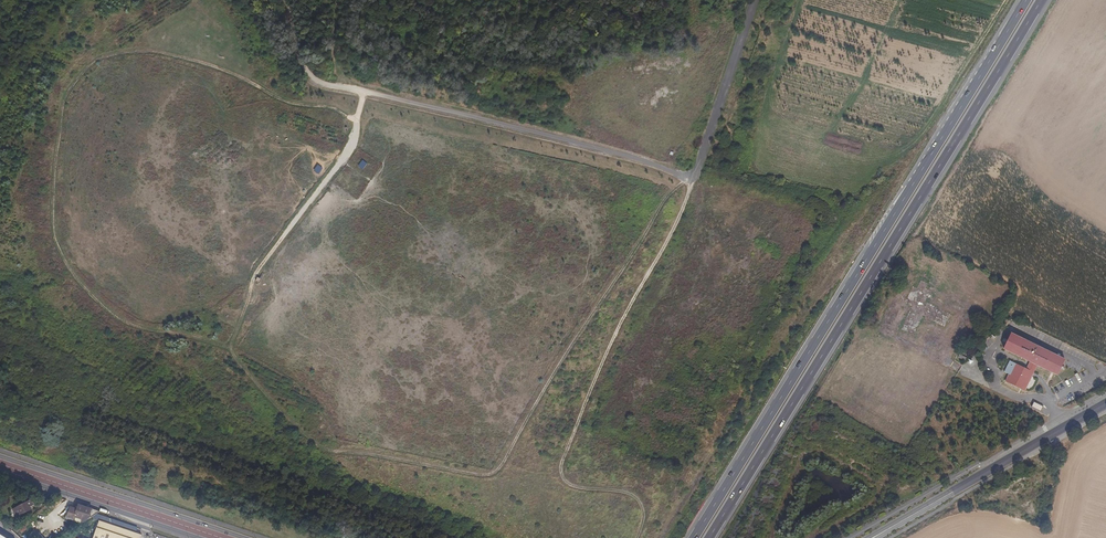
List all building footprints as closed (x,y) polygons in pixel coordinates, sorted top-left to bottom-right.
[(363,169),(368,163),(363,160),(359,166),(363,169)] [(323,169),(317,165),(314,170),(320,174),(323,169)] [(1063,361),(1009,334),(1001,349),(1028,362),(1025,369),(1008,361),(1003,372),(1007,375),(1004,382),(1023,391),(1036,365),(1056,375),(1063,361)] [(1033,401),(1030,406),(1040,411),(1042,406),(1033,401)] [(21,512),(34,506),(32,502),(19,508),(21,512)] [(89,515),(79,511),(81,506),(77,505),(76,509),(69,508),(66,517),(73,519),(73,517),(81,519),(89,515)] [(98,512),(81,506),(79,511),(89,515),(81,519),(83,523),(98,512)] [(4,517),(0,519),(0,521),(12,532),(17,529),(4,517)] [(98,524),(93,537),(141,537),(98,524)]
